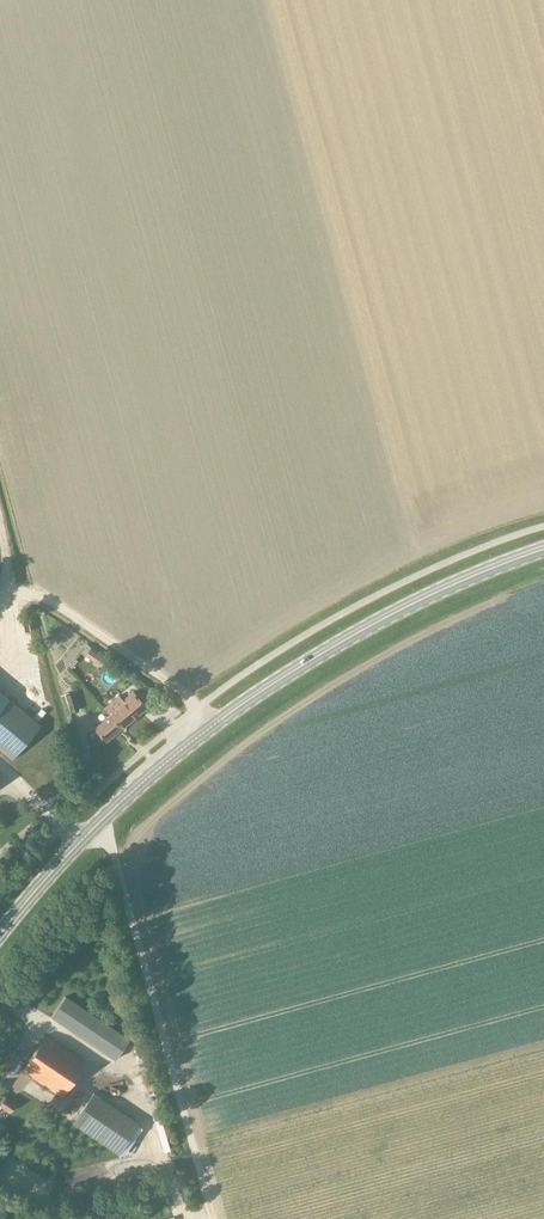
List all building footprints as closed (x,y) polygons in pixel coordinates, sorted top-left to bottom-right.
[(105,659),(89,648),(84,655),(100,666),(105,659)] [(125,702),(109,715),(119,728),(145,707),(132,691),(122,700),(125,702)] [(70,712),(77,710),(79,709),(73,692),(65,695),(70,712)] [(38,725),(9,700),(0,710),(0,749),(10,758),(38,725)] [(103,741),(119,728),(109,715),(93,728),(103,741)] [(32,746),(18,759),(22,763),(36,749),(32,746)] [(115,1059),(128,1039),(64,996),(51,1016),(115,1059)] [(61,1097),(85,1062),(45,1035),(21,1070),(61,1097)] [(93,1092),(73,1123),(118,1153),(139,1123),(93,1092)] [(10,1111),(15,1104),(5,1098),(4,1098),(0,1095),(0,1105),(10,1111)] [(156,1202),(162,1200),(158,1182),(151,1183),(156,1202)]
